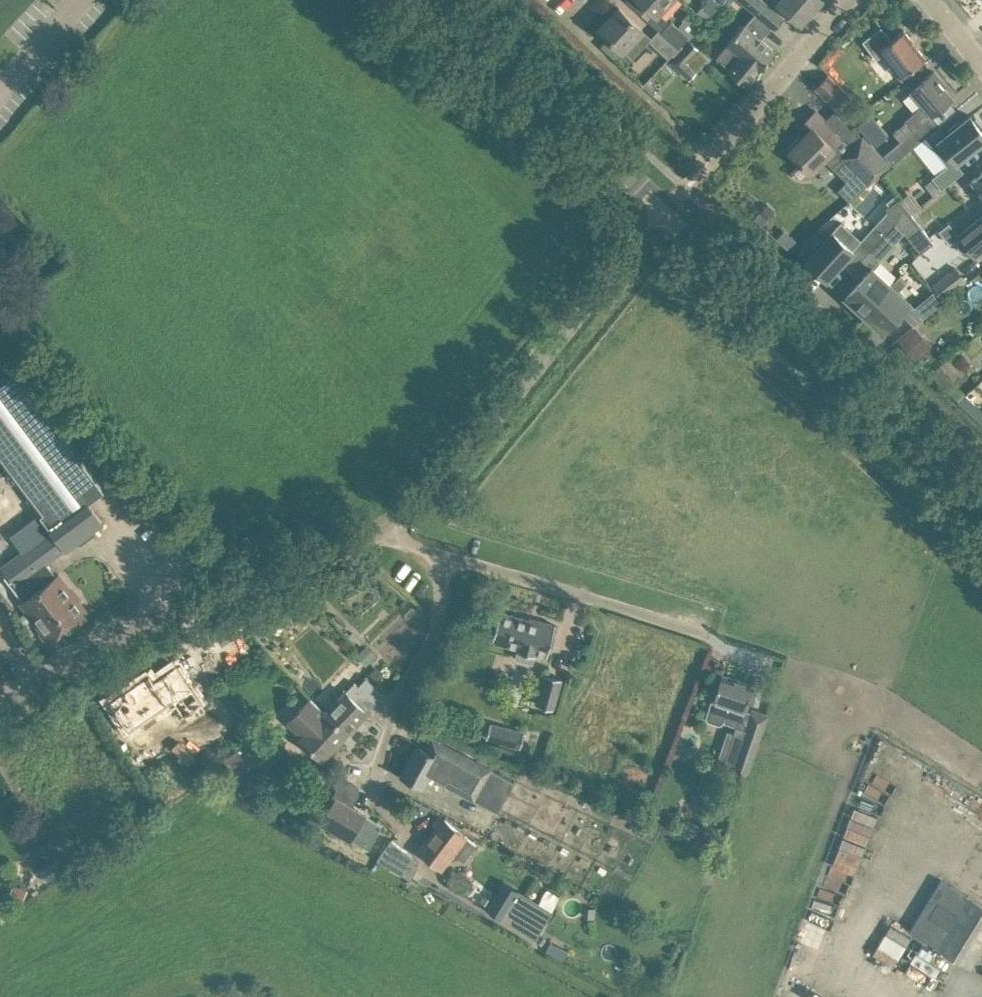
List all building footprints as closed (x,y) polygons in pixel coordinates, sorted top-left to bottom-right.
[(671,0),(641,0),(654,12),(647,19),(658,29),(678,48),(681,45),(689,37),(671,20),(669,22),(660,12),(671,0)] [(760,17),(770,4),(765,0),(740,0),(760,17)] [(779,3),(800,21),(818,0),(781,0),(779,3)] [(600,27),(623,49),(642,28),(619,7),(600,27)] [(759,69),(775,50),(761,38),(769,29),(753,15),(745,24),(744,24),(727,43),(728,44),(718,56),(730,67),(728,69),(745,84),(758,69),(759,69)] [(891,38),(881,26),(862,40),(876,58),(883,53),(900,76),(925,57),(904,29),(891,38)] [(671,55),(678,48),(658,29),(648,39),(668,58),(670,57),(671,55)] [(675,55),(670,61),(689,79),(696,71),(692,68),(686,62),(699,47),(690,39),(684,46),(682,44),(681,45),(678,48),(673,53),(675,55)] [(892,164),(909,150),(940,123),(933,114),(952,97),(943,86),(945,84),(933,70),(911,89),(923,104),(904,119),(912,129),(882,155),(892,164)] [(815,88),(836,109),(850,95),(829,74),(815,88)] [(810,171),(834,147),(843,138),(836,131),(816,110),(802,124),(808,130),(801,138),(799,135),(788,146),(791,148),(789,150),(790,151),(788,153),(795,160),(797,158),(810,171)] [(858,125),(875,146),(888,135),(871,114),(858,125)] [(913,146),(936,175),(933,177),(940,185),(942,188),(963,171),(955,162),(981,140),(981,125),(976,118),(974,119),(970,114),(960,122),(959,120),(948,129),(949,131),(947,133),(932,144),(926,135),(913,146)] [(882,155),(863,134),(862,135),(847,120),(836,131),(843,138),(834,147),(842,155),(840,157),(855,171),(868,185),(869,185),(892,164),(882,155)] [(868,185),(855,171),(845,181),(846,181),(838,189),(843,194),(838,198),(844,205),(868,185)] [(971,180),(981,194),(981,171),(971,180)] [(916,219),(899,197),(886,208),(903,230),(916,219)] [(763,204),(758,209),(759,212),(753,219),(760,225),(766,219),(770,219),(775,215),(774,210),(768,204),(763,204)] [(958,234),(960,236),(961,238),(958,242),(958,246),(963,252),(967,253),(971,251),(974,255),(981,248),(981,216),(958,234)] [(933,241),(916,219),(903,230),(920,252),(933,241)] [(814,250),(805,259),(814,267),(813,269),(820,275),(821,274),(826,278),(853,249),(852,248),(856,244),(860,239),(841,221),(823,239),(822,238),(812,248),(814,250)] [(866,253),(884,233),(874,224),(860,239),(856,244),(866,253)] [(894,242),(884,233),(866,253),(876,262),(894,242)] [(864,313),(891,283),(871,266),(844,295),(853,303),(851,304),(860,313),(862,311),(864,313)] [(955,267),(931,285),(941,298),(965,279),(955,267)] [(899,275),(891,283),(864,313),(883,331),(891,322),(893,324),(902,314),(900,312),(910,301),(898,290),(906,281),(899,275)] [(941,298),(933,289),(924,297),(913,306),(922,317),(942,299),(941,298)] [(913,328),(899,340),(916,361),(930,349),(913,328)] [(958,399),(966,392),(938,366),(931,374),(958,399)] [(94,526),(102,520),(88,502),(107,487),(21,373),(0,389),(0,460),(43,518),(14,540),(22,550),(2,566),(13,580),(10,583),(24,601),(27,599),(48,626),(40,632),(49,644),(89,614),(58,573),(56,575),(47,562),(74,542),(80,543),(93,533),(94,526)] [(966,392),(958,399),(981,423),(981,408),(966,392)] [(518,648),(515,658),(532,662),(535,653),(536,653),(536,652),(547,655),(556,624),(538,619),(538,621),(500,610),(492,640),(517,647),(517,648),(518,648)] [(367,644),(358,652),(368,663),(377,655),(367,644)] [(149,673),(110,700),(130,730),(174,700),(184,715),(202,702),(176,664),(154,679),(149,673)] [(710,700),(705,715),(707,720),(719,724),(724,721),(736,725),(747,729),(745,732),(734,767),(748,772),(759,737),(767,715),(754,710),(752,710),(752,711),(746,709),(754,683),(722,672),(713,699),(710,700)] [(562,677),(546,673),(538,704),(553,708),(562,677)] [(376,701),(354,682),(354,681),(327,709),(349,730),(376,701)] [(327,709),(325,711),(310,697),(287,722),(302,736),(301,737),(323,758),(349,730),(327,709)] [(525,731),(504,725),(490,722),(486,737),(520,747),(525,731)] [(499,812),(515,781),(432,737),(426,748),(417,744),(400,775),(423,787),(431,772),(459,787),(457,790),(499,812)] [(336,798),(322,823),(368,848),(381,824),(336,798)] [(849,884),(874,816),(851,808),(826,876),(849,884)] [(420,849),(441,866),(453,851),(464,859),(476,843),(443,818),(420,849)] [(391,839),(377,858),(411,878),(417,868),(417,865),(417,862),(417,860),(416,858),(391,839)] [(40,870),(46,880),(61,871),(55,861),(40,870)] [(448,878),(450,885),(455,889),(462,888),(467,883),(468,876),(462,870),(454,871),(448,878)] [(981,945),(981,904),(937,878),(906,931),(969,968),(981,945)] [(503,880),(486,909),(535,939),(544,923),(530,914),(538,901),(503,880)] [(12,883),(7,896),(21,901),(26,888),(12,883)] [(890,922),(872,952),(894,965),(912,935),(890,922)]
